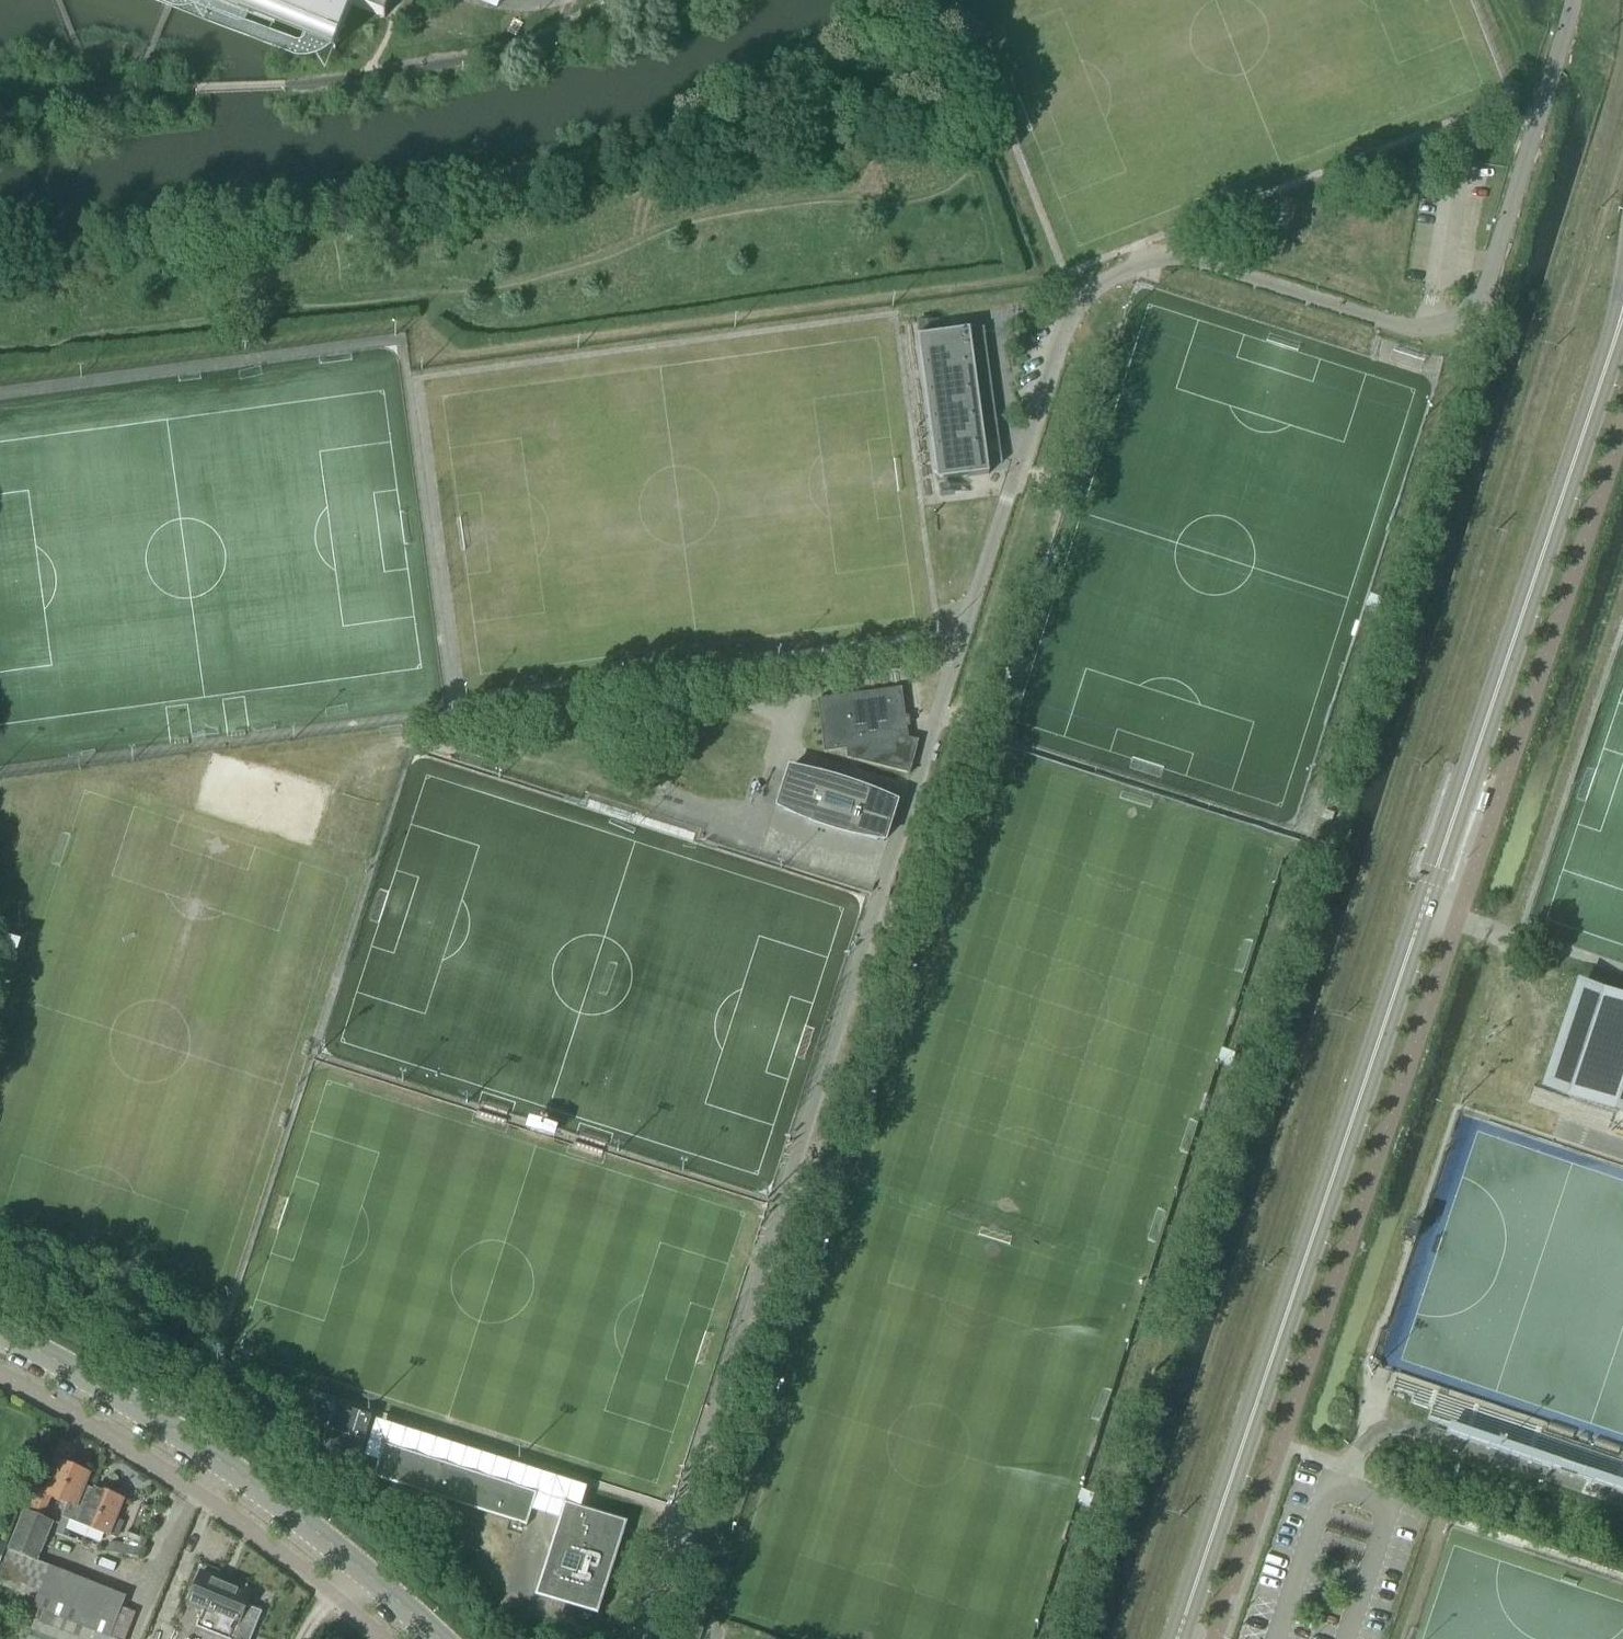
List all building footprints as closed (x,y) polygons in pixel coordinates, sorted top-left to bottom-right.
[(335,50),(353,6),(385,19),(392,0),(213,0),(335,50)] [(984,444),(999,442),(984,329),(917,338),(936,482),(989,475),(984,444)] [(817,700),(820,721),(824,754),(846,751),(847,759),(910,775),(918,742),(908,739),(901,689),(852,696),(851,689),(834,692),(835,698),(817,700)] [(779,803),(781,803),(779,810),(785,811),(785,813),(797,818),(798,816),(803,817),(802,819),(810,822),(810,824),(852,838),(854,833),(867,838),(866,840),(879,844),(879,842),(885,844),(898,803),(867,793),(867,791),(816,775),(816,777),(811,775),(812,773),(799,769),(798,771),(792,769),(790,775),(788,774),(784,787),(786,788),(785,791),(783,790),(779,803)] [(1615,996),(1616,992),(1604,988),(1567,1097),(1580,1101),(1581,1098),(1622,1112),(1622,998),(1615,996)] [(311,1438),(306,1453),(313,1455),(356,1468),(372,1418),(322,1402),(316,1421),(311,1438)] [(523,1528),(526,1529),(537,1497),(386,1448),(375,1480),(523,1528)] [(84,1487),(89,1475),(59,1463),(47,1492),(45,1496),(34,1491),(25,1511),(8,1551),(0,1570),(0,1575),(2,1576),(0,1580),(0,1583),(37,1598),(33,1607),(39,1609),(110,1638),(112,1638),(125,1638),(135,1614),(122,1609),(126,1598),(37,1562),(53,1523),(42,1518),(51,1498),(67,1505),(75,1508),(83,1487),(84,1487)] [(94,1491),(84,1487),(83,1487),(75,1508),(67,1505),(62,1518),(109,1538),(124,1501),(94,1489),(94,1491)] [(583,1509),(565,1504),(564,1503),(535,1596),(598,1616),(604,1597),(610,1578),(624,1532),(627,1523),(583,1509)] [(108,1543),(107,1553),(137,1558),(142,1548),(108,1543)] [(188,1606),(194,1609),(202,1612),(195,1629),(221,1638),(251,1638),(262,1613),(246,1606),(251,1593),(201,1573),(188,1606)] [(27,1638),(112,1638),(110,1638),(39,1609),(27,1638)]
